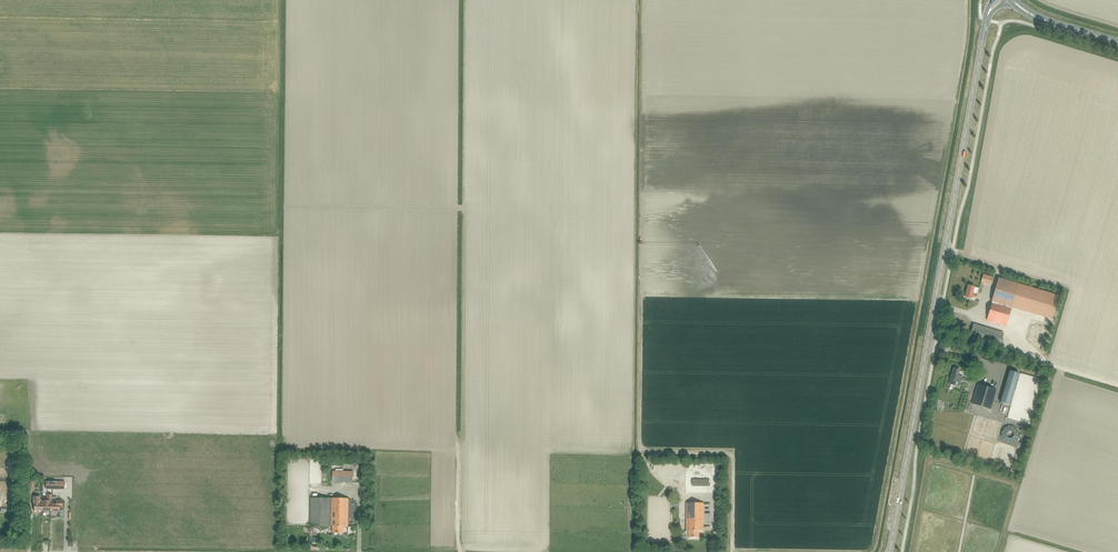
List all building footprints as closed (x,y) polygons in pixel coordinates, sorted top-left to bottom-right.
[(983,275),(981,282),(992,285),(994,278),(983,275)] [(1006,326),(1012,307),(1018,285),(999,279),(987,320),(1006,326)] [(976,298),(977,295),(973,293),(975,287),(969,285),(965,297),(971,299),(972,297),(976,298)] [(1018,285),(1012,307),(1052,319),(1058,297),(1018,285)] [(1000,346),(1004,334),(974,324),(970,337),(1000,346)] [(953,369),(950,380),(951,381),(950,383),(954,384),(954,386),(959,387),(962,377),(958,376),(960,371),(959,370),(959,369),(955,368),(955,369),(953,369)] [(1010,371),(1000,403),(1009,406),(1019,374),(1010,371)] [(991,410),(996,391),(977,385),(972,404),(991,410)] [(353,482),(353,467),(333,466),(332,482),(353,482)] [(64,490),(64,482),(52,482),(52,489),(64,490)] [(50,511),(51,504),(51,500),(52,501),(52,495),(48,495),(48,500),(47,501),(43,501),(42,501),(42,511),(50,511)] [(40,497),(39,497),(33,497),(33,504),(34,504),(34,511),(42,511),(42,501),(43,501),(43,500),(40,500),(40,497)] [(331,526),(332,499),(332,498),(311,498),(310,527),(333,527),(333,526),(331,526)] [(333,526),(333,527),(333,533),(343,533),(344,527),(348,527),(348,499),(332,499),(331,526),(333,526)] [(51,504),(50,511),(59,511),(59,508),(62,508),(62,501),(52,501),(51,500),(51,504)] [(704,504),(687,503),(686,531),(688,531),(688,538),(699,538),(699,531),(703,531),(704,504)]
